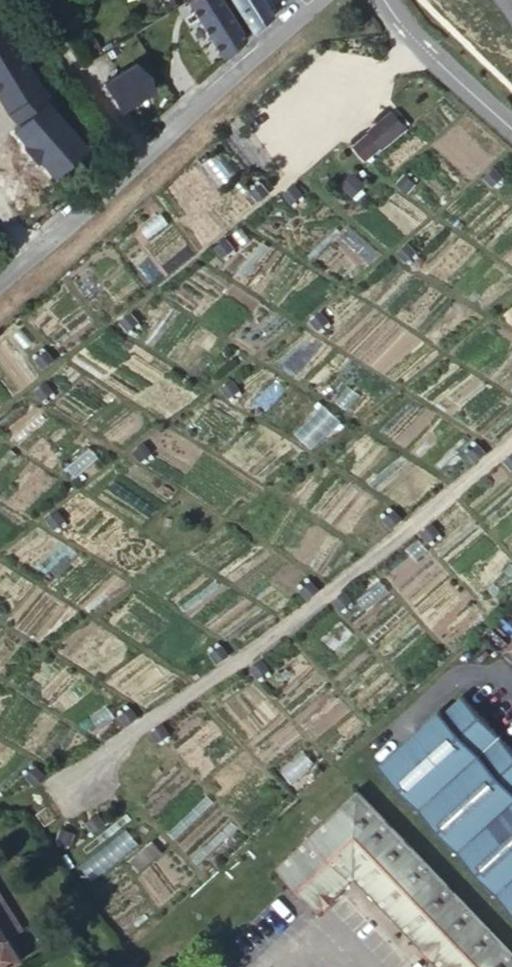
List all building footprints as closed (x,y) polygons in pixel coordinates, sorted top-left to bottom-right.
[(224,58),(245,38),(244,36),(229,12),(221,0),(187,0),(224,58)] [(277,6),(273,0),(234,0),(238,7),(252,30),(272,14),(271,11),(277,6)] [(244,36),(252,30),(238,7),(229,12),(244,36)] [(8,114),(38,87),(0,25),(0,101),(8,114)] [(119,113),(152,92),(135,65),(102,85),(119,113)] [(53,177),(85,148),(45,104),(50,99),(38,87),(8,114),(18,126),(12,132),(26,146),(23,149),(36,163),(39,161),(53,177)] [(392,113),(368,132),(370,133),(382,147),(382,148),(406,129),(392,113)] [(382,147),(370,133),(354,147),(366,161),(382,147)] [(376,765),(511,912),(511,751),(458,694),(438,713),(435,709),(376,765)] [(438,966),(511,966),(511,954),(355,791),(279,862),(315,901),(324,900),(336,889),(334,879),(344,881),(342,871),(351,862),(357,868),(353,872),(353,879),(438,966)] [(21,958),(8,935),(22,927),(0,891),(0,966),(7,966),(21,958)]
